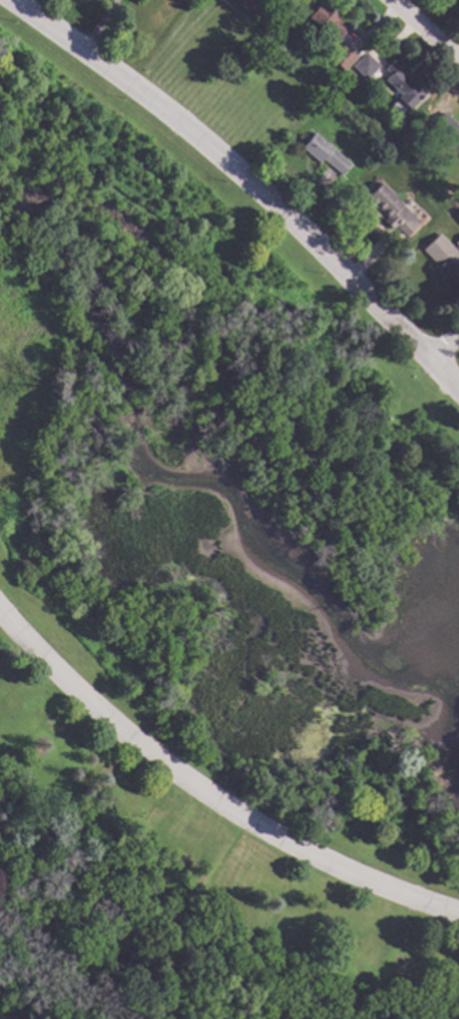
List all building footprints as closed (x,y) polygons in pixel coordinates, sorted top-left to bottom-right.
[(255,8),(250,0),(266,0),(255,8)] [(338,16),(336,19),(347,27),(338,38),(327,30),(325,32),(306,16),(319,0),(338,16)] [(356,56),(343,70),(329,57),(342,43),(356,56)] [(366,52),(379,65),(365,80),(351,67),(366,52)] [(403,74),(404,72),(411,79),(411,80),(412,82),(413,80),(425,93),(409,110),(396,97),(399,95),(384,79),(389,74),(384,68),(391,61),(403,74)] [(443,111),(458,127),(458,152),(458,153),(451,147),(448,150),(439,142),(442,139),(428,126),(443,111)] [(325,142),(327,140),(331,144),(330,146),(351,164),(341,175),(322,159),(318,163),(300,148),(313,132),(325,142)] [(419,221),(404,236),(394,225),(390,229),(382,220),(385,217),(375,206),(371,210),(362,201),(380,183),(419,221)] [(457,253),(458,255),(458,261),(449,270),(450,272),(443,279),(432,266),(434,264),(421,249),(439,233),(453,248),(456,245),(453,242),(458,237),(458,252),(457,253)]
